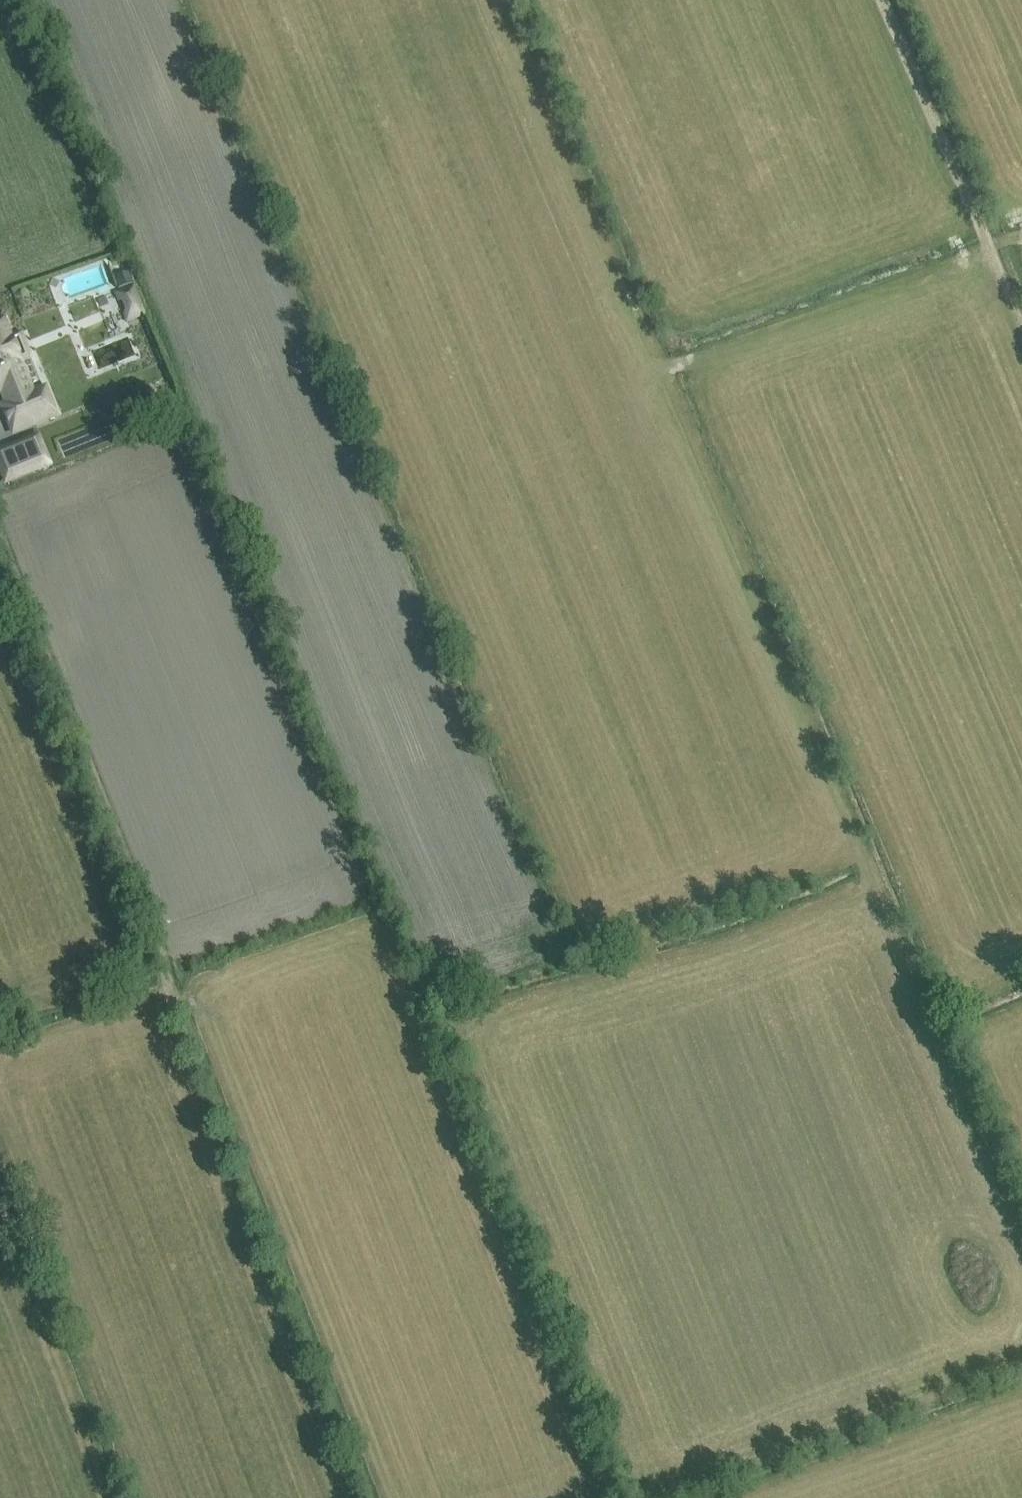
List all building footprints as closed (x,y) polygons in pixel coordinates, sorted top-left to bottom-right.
[(128,274),(124,261),(109,266),(113,278),(128,274)] [(16,386),(32,426),(56,417),(45,390),(33,395),(20,362),(29,358),(21,337),(12,341),(4,322),(0,323),(0,392),(16,386)] [(0,452),(0,459),(8,479),(49,463),(38,437),(0,452)]
